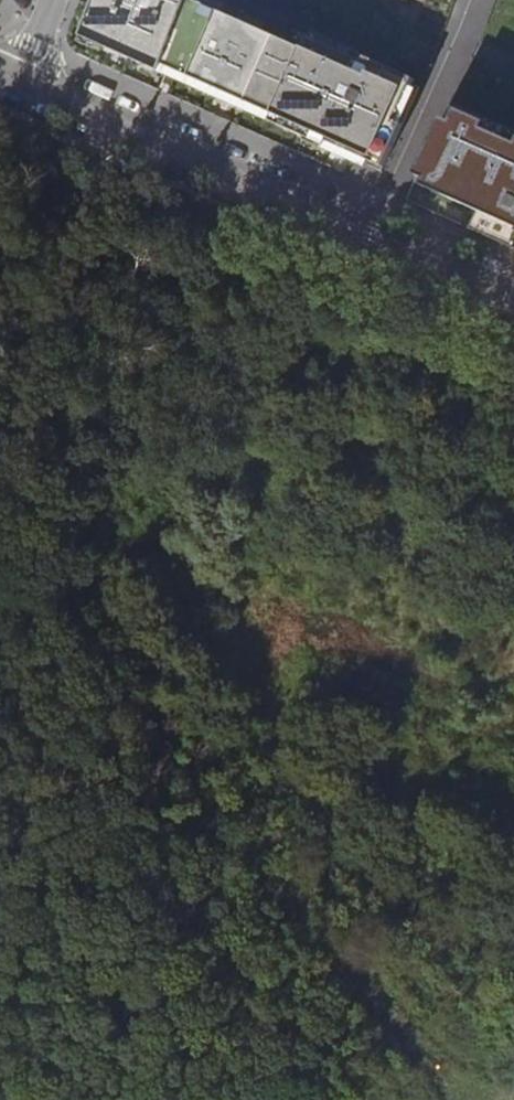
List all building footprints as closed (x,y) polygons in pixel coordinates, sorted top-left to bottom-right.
[(333,149),(335,145),(352,153),(350,157),(383,171),(419,87),(412,84),(414,79),(366,58),(364,63),(310,40),(305,51),(188,1),(188,0),(99,0),(85,38),(163,73),(166,66),(281,117),(277,124),(333,149)] [(166,66),(163,73),(277,124),(281,117),(166,66)] [(458,109),(452,122),(442,117),(417,175),(427,180),(447,189),(444,195),(487,214),(479,232),(513,248),(513,134),(458,109)] [(352,153),(335,145),(333,149),(350,157),(352,153)] [(427,180),(424,186),(444,195),(447,189),(427,180)]
